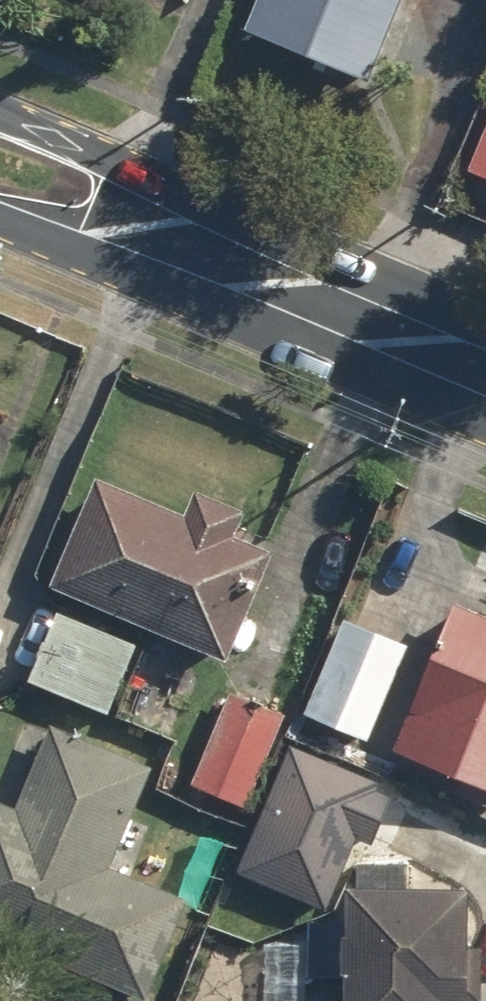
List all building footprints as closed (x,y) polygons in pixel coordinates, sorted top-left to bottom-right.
[(255,28),(378,76),(409,0),(266,0),(255,28)] [(474,169),(485,174),(485,141),(474,169)] [(192,511),(105,475),(59,584),(236,657),(282,549),(242,532),(253,506),(203,486),(192,511)] [(462,600),(401,746),(485,781),(485,610),(462,600)] [(143,642),(65,609),(35,680),(113,713),(143,642)] [(417,641),(351,614),(310,711),(376,739),(417,641)] [(291,712),(236,689),(196,783),(251,806),(291,712)] [(57,721),(21,806),(0,797),(0,936),(152,999),(195,897),(118,864),(160,764),(57,721)] [(299,742),(245,869),(332,906),(363,834),(379,841),(399,792),(383,785),(386,778),(299,742)] [(359,878),(357,1000),(458,1000),(458,995),(481,996),(482,940),(477,940),(478,880),(359,878)]
